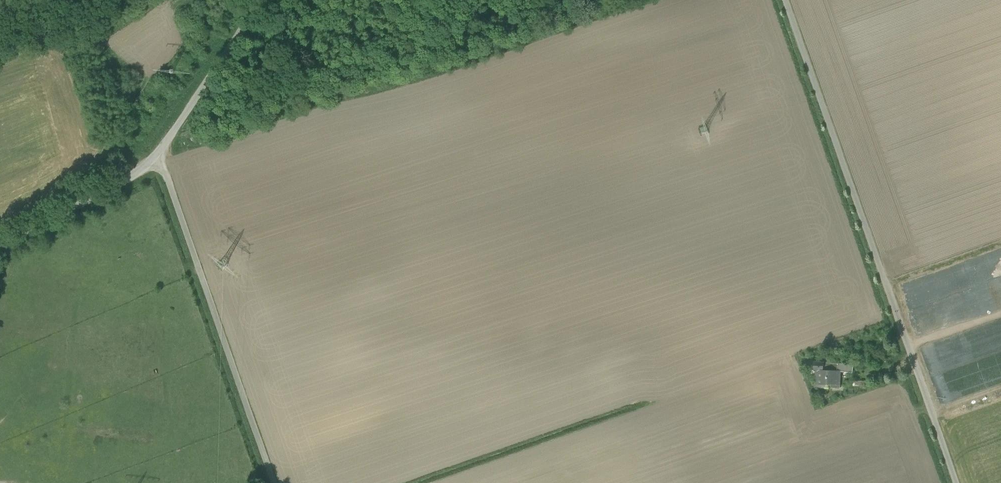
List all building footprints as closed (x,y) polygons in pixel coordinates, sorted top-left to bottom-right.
[(840,371),(852,372),(853,366),(848,365),(848,364),(810,360),(809,371),(817,372),(817,370),(840,370),(840,371)] [(816,386),(840,387),(840,371),(840,370),(817,370),(817,372),(816,386)]
